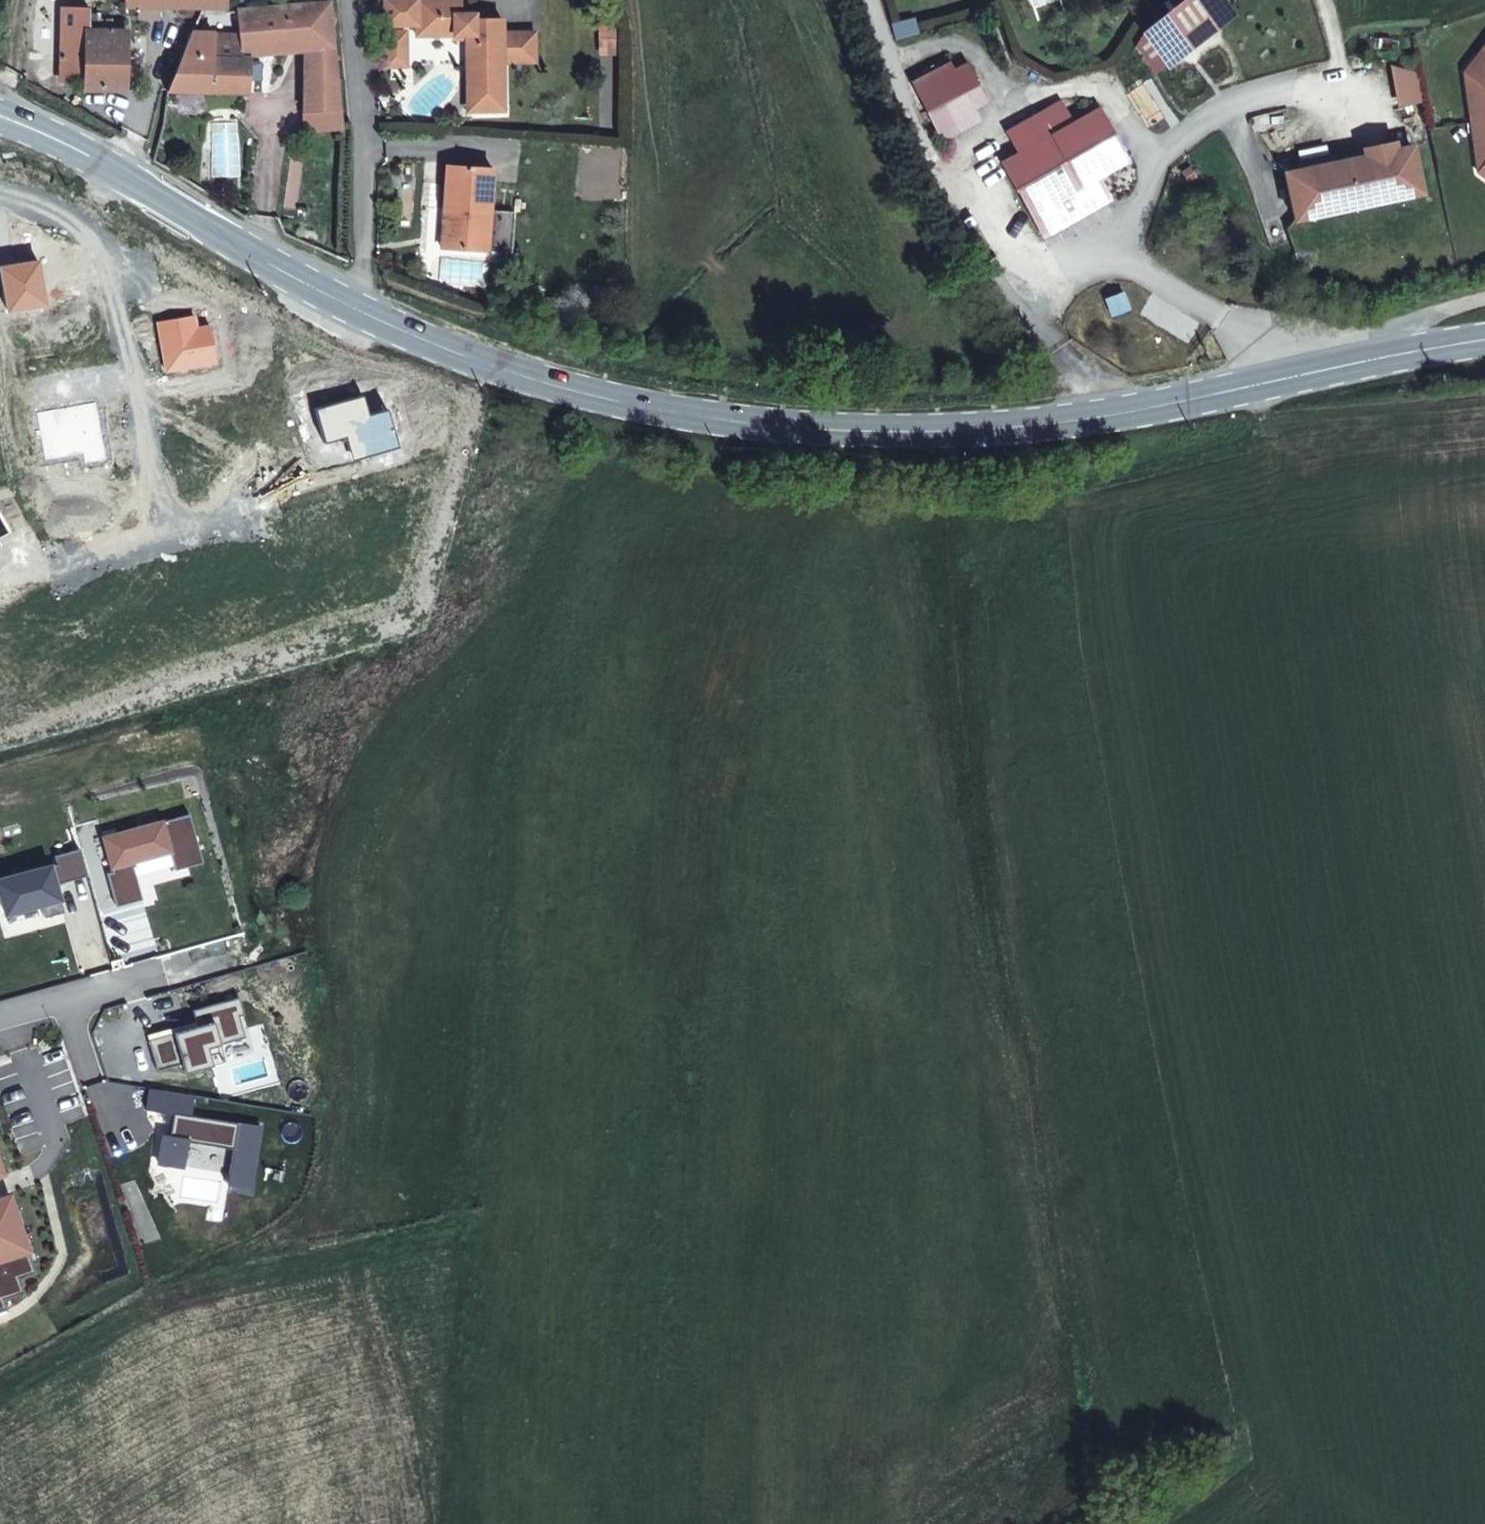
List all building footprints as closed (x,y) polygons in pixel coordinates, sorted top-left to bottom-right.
[(134,0),(133,0),(123,1),(124,9),(114,10),(113,20),(100,22),(99,3),(66,3),(68,69),(91,68),(93,79),(139,79),(134,0)] [(333,60),(330,0),(222,0),(222,16),(197,18),(172,79),(253,76),(250,38),(297,38),(298,61),(333,60)] [(458,60),(493,60),(493,19),(468,18),(469,13),(453,11),(453,0),(410,0),(409,31),(458,32),(458,60)] [(1189,16),(1141,52),(1153,68),(1201,32),(1189,16)] [(1463,71),(1483,85),(1470,103),(1475,136),(1484,144),(1484,42),(1463,71)] [(336,98),(333,60),(298,61),(300,99),(336,98)] [(336,98),(300,99),(300,116),(336,115),(336,98)] [(1001,160),(1042,232),(1109,196),(1096,173),(1125,157),(1098,107),(1071,122),(1059,100),(1007,129),(1019,150),(1001,160)] [(1301,167),(1284,171),(1294,217),(1421,191),(1411,144),(1395,147),(1393,140),(1363,146),(1364,154),(1331,161),(1330,154),(1300,161),(1301,167)] [(446,199),(443,240),(485,245),(494,164),(443,157),(440,199),(446,199)] [(0,886),(0,903),(5,920),(39,911),(43,923),(62,918),(54,892),(86,883),(79,856),(54,863),(56,871),(0,886)] [(6,1316),(2,1306),(23,1299),(18,1284),(34,1279),(26,1255),(20,1257),(10,1228),(17,1226),(8,1202),(0,1205),(0,1318),(6,1316)]
